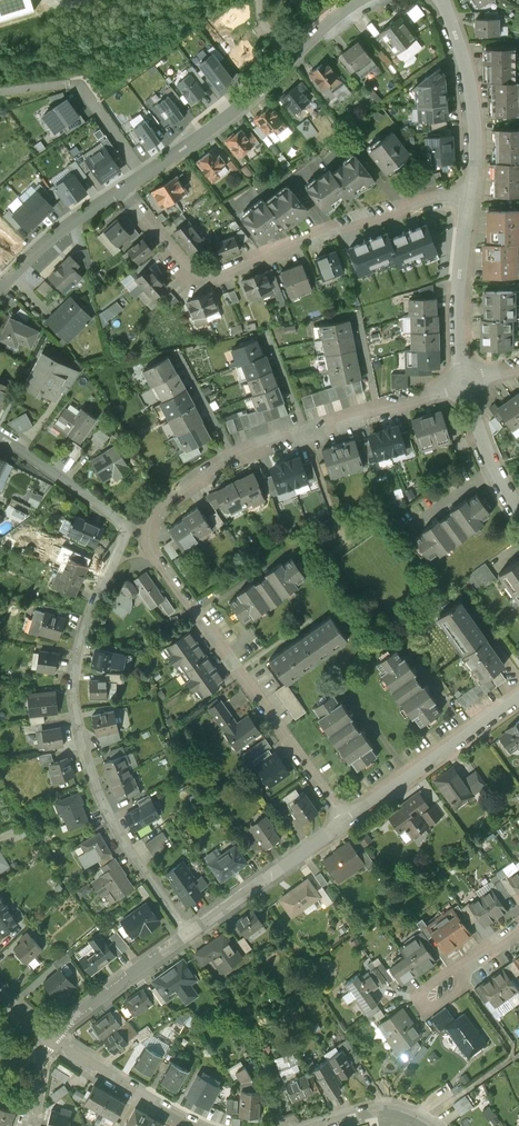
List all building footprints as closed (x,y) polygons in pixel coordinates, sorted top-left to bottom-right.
[(34,12),(31,0),(0,0),(0,22),(34,12)] [(324,0),(293,0),(299,14),(325,2),(324,0)] [(399,18),(380,33),(396,54),(415,39),(399,18)] [(485,19),(476,19),(476,36),(498,36),(498,19),(485,19)] [(358,42),(342,54),(355,69),(368,59),(370,57),(362,46),(361,46),(358,42)] [(491,83),(515,82),(515,49),(486,49),(487,83),(491,83)] [(214,53),(200,64),(203,68),(197,72),(201,77),(206,73),(218,89),(232,79),(214,53)] [(341,80),(324,60),(309,72),(322,88),(329,82),(333,87),(341,80)] [(429,77),(439,69),(440,68),(436,62),(424,71),(428,76),(429,77)] [(445,104),(444,84),(442,82),(444,81),(444,77),(442,75),(443,74),(439,69),(429,77),(428,76),(427,77),(425,77),(425,79),(413,88),(417,93),(418,105),(419,105),(445,104)] [(189,74),(177,83),(192,103),(204,94),(189,74)] [(289,92),(288,91),(281,96),(294,114),(309,102),(303,93),(307,90),(302,82),(289,92)] [(491,83),(492,116),(518,116),(518,82),(515,82),(491,83)] [(168,95),(156,104),(162,111),(161,112),(165,118),(166,117),(171,125),(179,119),(180,120),(184,117),(178,109),(179,108),(174,102),(174,103),(168,95)] [(67,99),(43,115),(54,132),(62,127),(78,115),(71,105),(67,99)] [(78,115),(62,127),(67,134),(85,121),(73,103),(71,105),(78,115)] [(428,121),(446,119),(445,104),(419,105),(421,121),(428,121)] [(257,124),(259,125),(267,135),(275,129),(279,134),(286,128),(276,115),(276,113),(274,111),(273,111),(270,107),(260,115),(258,114),(255,117),(254,121),(257,124)] [(446,119),(428,121),(429,131),(447,130),(446,119)] [(145,120),(133,129),(138,136),(137,137),(141,143),(142,142),(147,149),(156,144),(157,145),(160,143),(155,134),(151,127),(150,127),(145,120)] [(496,163),(518,163),(518,129),(495,130),(496,163)] [(238,158),(254,146),(252,144),(257,140),(251,132),(246,136),(242,130),(235,135),(233,133),(225,140),(238,158)] [(379,162),(381,164),(380,166),(386,173),(393,167),(396,171),(406,163),(403,159),(410,154),(392,131),(368,150),(378,163),(379,162)] [(451,136),(426,138),(427,150),(434,149),(435,164),(453,162),(451,136)] [(104,147),(110,155),(116,151),(107,137),(100,142),(104,147)] [(87,159),(86,160),(92,168),(102,182),(120,170),(110,155),(104,147),(87,159)] [(196,162),(212,183),(220,178),(216,172),(224,166),(223,163),(224,162),(219,155),(217,157),(212,150),(196,162)] [(84,173),(92,168),(86,160),(87,159),(83,154),(75,159),(75,160),(84,173)] [(353,192),(354,193),(368,187),(366,184),(373,178),(355,156),(332,173),(346,191),(349,195),(353,192)] [(87,176),(84,173),(75,160),(67,166),(73,175),(73,174),(78,182),(87,176)] [(493,163),(494,197),(518,197),(518,163),(496,163),(493,163)] [(334,208),(343,196),(342,194),(346,191),(332,173),(330,170),(307,188),(325,210),(331,205),(334,208)] [(73,175),(55,187),(55,188),(55,189),(56,189),(66,204),(74,199),(75,200),(86,192),(78,182),(73,174),(73,175)] [(176,177),(164,184),(174,200),(187,192),(176,177)] [(38,192),(48,202),(53,198),(40,184),(34,189),(37,192),(38,192)] [(174,200),(164,184),(152,192),(153,193),(157,201),(162,208),(174,200)] [(267,205),(282,224),(285,227),(290,223),(292,225),(302,217),(300,215),(307,210),(289,187),(279,195),(279,193),(273,198),(274,199),(267,205)] [(40,220),(53,208),(48,202),(38,192),(37,192),(25,204),(40,220)] [(157,201),(153,193),(147,196),(152,204),(157,201)] [(251,211),(242,218),(260,241),(266,236),(268,238),(278,230),(277,228),(282,224),(267,205),(264,201),(257,207),(256,206),(251,210),(251,211)] [(28,232),(40,220),(25,204),(13,215),(22,225),(28,232)] [(16,230),(22,225),(13,215),(9,210),(3,216),(16,230)] [(489,210),(490,244),(514,244),(518,244),(518,210),(489,210)] [(172,221),(177,226),(186,218),(182,213),(172,221)] [(117,219),(104,230),(108,234),(106,236),(108,239),(110,237),(117,246),(127,238),(130,242),(139,235),(134,228),(129,233),(117,219)] [(188,222),(174,233),(182,244),(196,232),(188,222)] [(364,242),(349,248),(359,275),(396,260),(398,266),(422,257),(436,252),(425,225),(410,231),(409,229),(402,231),(403,234),(389,239),(387,233),(371,239),(370,237),(363,239),(364,242)] [(241,229),(236,233),(244,242),(249,238),(241,229)] [(196,232),(182,244),(190,254),(204,243),(196,232)] [(238,249),(237,246),(233,237),(216,244),(222,258),(239,251),(238,249)] [(142,240),(128,251),(137,263),(152,252),(142,240)] [(490,244),(485,244),(486,278),(514,278),(514,244),(490,244)] [(88,249),(75,252),(78,264),(91,261),(88,249)] [(335,251),(316,259),(324,278),(342,271),(335,251)] [(436,252),(422,257),(425,264),(439,259),(436,252)] [(65,262),(49,277),(65,293),(81,277),(73,270),(78,265),(70,258),(66,262),(65,262)] [(302,264),(281,272),(291,298),(312,290),(302,264)] [(149,268),(135,280),(144,290),(158,278),(149,268)] [(266,272),(254,277),(260,294),(273,289),(266,272)] [(98,273),(93,277),(100,284),(105,279),(98,273)] [(254,277),(242,281),(248,299),(260,294),(254,277)] [(158,278),(144,290),(153,300),(166,288),(158,278)] [(45,282),(36,291),(44,300),(54,291),(45,282)] [(484,305),(514,305),(513,290),(484,291),(484,305)] [(235,291),(223,296),(227,307),(239,303),(235,291)] [(170,293),(161,302),(170,311),(179,303),(170,293)] [(211,294),(199,299),(206,316),(218,311),(211,294)] [(281,294),(275,296),(281,311),(288,308),(281,294)] [(413,315),(415,315),(435,315),(434,298),(413,299),(413,315)] [(61,307),(47,321),(63,338),(77,324),(82,328),(91,319),(72,299),(63,308),(61,307)] [(199,299),(187,304),(194,321),(206,316),(199,299)] [(102,311),(108,320),(125,309),(119,301),(102,311)] [(484,319),(511,319),(514,319),(514,305),(484,305),(484,319)] [(21,309),(16,314),(26,323),(31,318),(21,309)] [(415,315),(415,332),(437,331),(436,315),(435,315),(415,315)] [(15,340),(18,342),(31,347),(38,332),(22,324),(14,320),(13,320),(10,318),(0,339),(8,343),(15,340)] [(481,319),(481,332),(511,332),(511,319),(484,319),(481,319)] [(314,342),(324,340),(351,334),(348,320),(320,325),(321,331),(312,333),(314,342)] [(411,332),(411,349),(438,348),(438,331),(437,331),(415,332),(411,332)] [(511,332),(481,332),(481,349),(511,349),(511,332)] [(327,354),(329,354),(354,349),(351,334),(324,340),(327,354)] [(235,349),(241,365),(262,357),(256,341),(235,349)] [(411,349),(409,349),(409,374),(424,374),(424,368),(438,368),(438,348),(411,349)] [(329,354),(332,369),(357,364),(354,349),(329,354)] [(41,355),(27,383),(40,390),(40,391),(42,393),(43,391),(54,397),(63,382),(69,370),(68,369),(41,355)] [(241,365),(247,380),(271,371),(266,356),(262,357),(241,365)] [(157,384),(176,374),(167,358),(142,372),(151,388),(157,384)] [(332,384),(361,379),(357,364),(332,369),(329,369),(332,384)] [(63,382),(71,386),(79,374),(69,368),(68,369),(69,370),(63,382)] [(255,395),(277,387),(271,371),(247,380),(253,396),(255,395)] [(408,388),(407,373),(391,374),(391,388),(408,388)] [(166,400),(185,390),(176,374),(157,384),(166,400)] [(305,410),(363,392),(361,379),(301,398),(305,410)] [(9,388),(0,384),(0,405),(9,388)] [(261,410),(284,403),(277,387),(255,395),(261,410)] [(171,419),(194,406),(185,390),(166,400),(162,403),(171,419)] [(507,401),(518,418),(518,398),(516,395),(507,401)] [(498,408),(504,417),(513,429),(518,424),(518,418),(507,401),(498,408)] [(252,427),(288,416),(284,403),(261,410),(248,415),(252,427)] [(495,404),(489,408),(498,420),(504,417),(498,408),(495,404)] [(177,435),(177,436),(202,423),(203,422),(194,406),(171,419),(169,420),(169,421),(170,421),(178,435),(177,435)] [(65,407),(53,424),(80,443),(97,419),(81,408),(76,415),(65,407)] [(420,418),(411,420),(421,449),(433,445),(434,448),(439,446),(438,444),(450,440),(441,411),(432,414),(432,413),(420,417),(420,418)] [(8,424),(20,433),(33,426),(26,414),(8,424)] [(230,434),(237,432),(233,419),(225,422),(230,434)] [(202,423),(177,436),(178,437),(181,435),(184,442),(182,444),(186,451),(186,452),(197,446),(210,439),(202,423)] [(400,434),(398,429),(395,427),(383,431),(391,455),(404,450),(405,450),(400,434)] [(98,429),(90,439),(101,447),(109,436),(98,429)] [(383,431),(371,434),(369,438),(371,443),(376,459),(377,459),(391,455),(383,431)] [(405,450),(404,450),(405,453),(414,450),(408,431),(400,434),(405,450)] [(73,441),(65,452),(76,460),(84,449),(73,441)] [(363,467),(362,464),(358,452),(355,441),(341,445),(341,446),(337,447),(336,447),(322,451),(325,462),(329,475),(330,478),(333,477),(332,474),(336,473),(337,476),(357,470),(356,466),(360,465),(361,468),(363,467)] [(376,459),(371,443),(363,445),(364,449),(369,462),(369,464),(378,462),(377,459),(376,459)] [(115,446),(91,461),(103,480),(117,471),(120,476),(130,470),(115,446)] [(186,452),(186,451),(179,455),(184,463),(201,454),(197,446),(186,452)] [(369,462),(364,449),(358,452),(362,464),(369,462)] [(302,465),(300,460),(297,459),(285,463),(294,486),(307,482),(308,481),(302,465)] [(311,462),(302,465),(308,481),(307,482),(308,484),(318,481),(311,462)] [(329,475),(325,462),(319,464),(324,477),(329,475)] [(285,463),(274,467),(272,470),(274,475),(279,492),(280,491),(294,486),(285,463)] [(259,485),(265,482),(264,479),(261,469),(253,473),(254,474),(259,485)] [(259,485),(254,474),(240,481),(239,480),(233,482),(245,505),(249,503),(251,502),(252,503),(253,505),(264,499),(260,490),(261,489),(259,485)] [(279,492),(274,475),(264,479),(265,482),(270,498),(281,494),(280,491),(279,492)] [(245,505),(233,482),(227,485),(228,487),(215,493),(221,505),(223,509),(228,507),(231,512),(245,505)] [(35,490),(29,501),(38,506),(44,495),(35,490)] [(207,497),(214,508),(221,505),(215,493),(207,497)] [(423,532),(414,539),(428,559),(437,552),(439,555),(455,543),(456,543),(467,535),(467,534),(483,522),(482,520),(491,513),(476,494),(467,500),(466,498),(450,510),(451,512),(439,521),(438,519),(421,531),(423,532)] [(183,519),(197,539),(212,529),(197,507),(182,517),(183,519)] [(216,512),(209,517),(217,528),(224,524),(216,512)] [(65,519),(60,530),(96,545),(103,528),(76,516),(73,522),(65,519)] [(197,539),(183,519),(169,529),(183,549),(197,539)] [(170,543),(164,548),(172,559),(178,554),(170,543)] [(65,556),(59,570),(62,572),(69,557),(65,556)] [(69,557),(62,572),(80,580),(87,565),(69,557)] [(238,595),(229,602),(243,621),(252,615),(253,617),(270,605),(271,607),(283,598),(282,597),(298,585),(297,584),(306,577),(292,557),(282,564),(281,562),(265,573),(266,575),(254,584),(253,582),(237,593),(238,595)] [(498,573),(518,603),(518,559),(498,573)] [(485,563),(472,571),(483,587),(496,578),(485,563)] [(62,572),(59,570),(53,585),(56,586),(62,572)] [(62,572),(56,586),(56,587),(74,595),(80,580),(62,572)] [(121,607),(129,595),(131,597),(139,591),(151,608),(160,602),(163,599),(163,598),(154,586),(154,585),(145,572),(131,582),(130,581),(129,580),(127,580),(126,580),(125,581),(124,582),(123,583),(123,584),(123,585),(123,586),(124,587),(121,591),(114,603),(121,607)] [(129,595),(121,607),(127,611),(131,597),(129,595)] [(165,597),(163,598),(163,599),(160,602),(167,613),(174,609),(165,597)] [(437,616),(464,653),(486,638),(459,601),(437,616)] [(27,632),(38,636),(39,632),(58,638),(64,618),(35,609),(27,632)] [(330,615),(269,659),(286,683),(348,639),(330,615)] [(183,672),(206,656),(197,642),(195,644),(186,632),(165,647),(170,654),(168,655),(176,666),(178,665),(183,672)] [(464,653),(462,654),(468,663),(472,660),(474,664),(471,667),(472,668),(475,666),(478,670),(475,672),(481,681),(488,676),(498,668),(504,664),(486,638),(464,653)] [(115,653),(116,646),(101,643),(100,649),(115,653)] [(115,653),(100,649),(95,648),(91,666),(109,670),(110,665),(121,668),(124,655),(115,653)] [(395,649),(375,662),(382,672),(380,673),(392,689),(394,688),(403,699),(400,701),(411,718),(414,716),(420,725),(440,711),(433,702),(435,701),(423,684),(422,686),(413,674),(415,672),(404,656),(401,658),(395,649)] [(57,653),(39,651),(36,669),(54,671),(57,653)] [(216,669),(206,656),(183,672),(188,680),(186,681),(194,691),(196,690),(201,697),(222,682),(214,670),(216,669)] [(488,676),(495,686),(496,686),(506,679),(498,668),(488,676)] [(122,675),(104,674),(104,681),(108,681),(108,683),(115,683),(115,685),(122,685),(122,675)] [(495,686),(488,676),(481,681),(457,698),(464,708),(495,686)] [(108,681),(104,681),(88,680),(88,701),(108,702),(108,699),(114,699),(115,685),(115,683),(108,683),(108,681)] [(28,694),(30,714),(43,713),(57,711),(55,691),(28,694)] [(332,693),(313,707),(319,716),(317,717),(329,734),(332,732),(340,744),(337,746),(349,762),(351,761),(357,770),(377,756),(371,746),(372,745),(361,729),(359,730),(350,718),(352,717),(341,701),(339,702),(332,693)] [(232,741),(238,749),(261,733),(249,715),(237,723),(220,700),(209,709),(230,739),(231,742),(232,741)] [(112,710),(92,715),(97,734),(117,729),(112,710)] [(43,713),(30,714),(30,723),(44,721),(43,713)] [(516,725),(508,731),(508,732),(500,737),(510,751),(518,745),(518,747),(518,721),(516,723),(516,725)] [(61,727),(42,730),(45,747),(64,744),(61,727)] [(265,738),(241,754),(248,763),(271,747),(265,738)] [(105,771),(108,779),(129,771),(126,764),(129,762),(126,752),(103,761),(107,770),(105,771)] [(273,755),(257,766),(257,767),(270,786),(276,782),(289,772),(275,752),(273,755)] [(51,753),(39,754),(42,765),(50,763),(54,762),(51,753)] [(54,762),(50,763),(52,769),(52,768),(57,781),(74,775),(68,757),(54,762)] [(453,767),(435,780),(451,803),(459,797),(463,802),(473,795),(472,794),(463,781),(453,767)] [(131,776),(129,771),(108,779),(112,788),(114,788),(115,793),(125,789),(136,786),(135,785),(132,776),(131,776)] [(463,781),(472,794),(486,784),(476,771),(463,781)] [(136,786),(125,789),(128,796),(141,791),(138,784),(135,785),(136,786)] [(59,812),(62,811),(68,829),(88,822),(82,804),(84,803),(80,791),(55,800),(59,812)] [(407,831),(412,838),(444,815),(435,803),(430,807),(419,792),(403,803),(405,806),(388,818),(396,828),(402,824),(406,829),(405,830),(406,832),(407,831)] [(305,793),(288,805),(301,824),(318,812),(305,793)] [(139,805),(124,814),(132,828),(147,820),(139,805)] [(266,815),(252,825),(260,835),(257,838),(250,843),(257,852),(263,847),(265,849),(280,839),(272,828),(274,827),(266,815)] [(27,818),(16,824),(23,835),(34,829),(27,818)] [(162,831),(145,843),(154,856),(166,848),(162,842),(167,838),(162,831)] [(101,857),(111,851),(99,832),(81,842),(87,851),(95,846),(100,856),(101,857)] [(364,845),(373,841),(369,832),(360,836),(364,845)] [(235,845),(240,841),(235,834),(229,838),(234,845),(235,845)] [(247,852),(240,841),(235,845),(242,855),(247,852)] [(341,848),(323,861),(335,879),(353,866),(356,869),(364,863),(365,863),(359,855),(350,841),(341,847),(341,848)] [(242,855),(235,845),(234,845),(209,863),(221,880),(247,862),(242,855)] [(8,863),(0,849),(0,868),(8,863)] [(365,863),(364,863),(369,870),(376,865),(365,850),(359,855),(365,863)] [(98,858),(102,865),(113,857),(114,857),(111,851),(101,857),(100,856),(98,858)] [(113,857),(102,865),(106,871),(109,875),(120,868),(113,857)] [(172,881),(171,882),(186,904),(204,892),(201,888),(207,884),(201,875),(195,879),(183,861),(166,872),(172,881)] [(109,875),(106,871),(92,881),(102,895),(110,889),(116,898),(133,886),(120,868),(109,875)] [(518,870),(509,877),(508,878),(516,890),(518,893),(518,870)] [(315,876),(322,886),(328,882),(321,872),(315,876)] [(500,878),(511,894),(516,890),(508,878),(509,877),(506,874),(500,878)] [(504,899),(511,894),(500,878),(493,883),(504,899)] [(311,900),(312,901),(319,896),(315,891),(307,879),(280,898),(292,915),(305,906),(304,904),(311,900)] [(142,883),(137,887),(144,897),(149,893),(142,883)] [(315,891),(319,896),(326,906),(333,901),(322,886),(315,891)] [(491,890),(480,897),(495,918),(506,910),(491,890)] [(18,921),(17,919),(8,906),(0,894),(0,925),(3,931),(18,921)] [(495,918),(480,897),(470,904),(469,905),(479,918),(484,926),(495,918)] [(8,906),(17,919),(24,914),(15,901),(8,906)] [(469,905),(470,904),(469,902),(460,908),(467,917),(471,924),(479,918),(469,905)] [(140,930),(149,924),(151,927),(159,921),(148,905),(143,909),(141,906),(129,915),(140,930)] [(467,917),(460,908),(459,906),(453,909),(461,920),(467,917)] [(471,934),(461,920),(453,909),(453,908),(443,915),(444,916),(438,920),(437,919),(428,926),(427,926),(433,935),(445,952),(451,948),(451,949),(456,946),(462,942),(461,942),(466,939),(465,938),(471,934)] [(236,922),(246,936),(263,924),(253,910),(236,922)] [(428,939),(433,935),(427,926),(428,926),(422,918),(416,922),(423,932),(428,939)] [(26,961),(42,947),(27,930),(20,937),(22,940),(14,947),(26,961)] [(428,939),(423,932),(417,936),(426,947),(431,943),(428,939)] [(115,954),(108,945),(98,933),(89,940),(96,949),(82,960),(92,973),(100,966),(114,955),(115,954)] [(225,933),(196,953),(203,963),(211,957),(219,968),(228,961),(231,966),(243,958),(225,933)] [(246,951),(251,947),(243,936),(238,940),(246,951)] [(426,947),(417,936),(399,949),(405,956),(416,972),(417,974),(436,961),(426,947)] [(114,941),(108,945),(115,954),(114,955),(116,957),(122,952),(114,941)] [(59,968),(60,968),(72,958),(66,951),(54,961),(59,968)] [(416,972),(405,956),(389,967),(401,983),(416,972)] [(162,992),(163,991),(166,989),(167,989),(168,989),(169,989),(169,988),(169,987),(174,984),(183,997),(194,989),(190,983),(197,979),(183,959),(153,980),(157,986),(162,992)] [(518,974),(518,966),(514,960),(507,965),(515,976),(518,974)] [(228,961),(219,968),(222,972),(231,966),(228,961)] [(516,977),(515,976),(507,965),(502,968),(510,980),(516,977)] [(380,984),(386,980),(381,972),(376,966),(370,971),(380,984)] [(75,986),(60,968),(59,968),(44,981),(56,996),(65,989),(67,992),(75,986)] [(510,980),(502,968),(502,970),(492,977),(506,998),(517,990),(510,980)] [(386,980),(388,983),(394,979),(386,969),(381,972),(386,980)] [(370,987),(376,983),(368,972),(362,976),(359,978),(357,974),(347,981),(351,988),(349,989),(364,1011),(379,1001),(372,990),(370,987)] [(492,977),(482,984),(480,984),(490,998),(495,1006),(506,998),(492,977)] [(490,998),(480,984),(474,988),(485,1002),(490,998)] [(144,990),(153,1002),(158,999),(152,989),(149,986),(144,990)] [(157,986),(152,989),(158,999),(162,1004),(168,999),(163,991),(162,992),(157,986)] [(124,1001),(135,1015),(153,1002),(144,990),(143,988),(124,1001)] [(445,1027),(455,1020),(446,1007),(431,1017),(440,1030),(445,1027)] [(388,1036),(389,1035),(410,1020),(406,1015),(407,1015),(402,1008),(380,1024),(388,1036)] [(111,1013),(121,1025),(126,1021),(116,1009),(111,1013)] [(179,1016),(186,1021),(190,1015),(187,1011),(179,1016)] [(110,1012),(93,1025),(104,1039),(121,1025),(111,1013),(110,1012)] [(486,1043),(464,1013),(455,1020),(445,1027),(467,1057),(486,1043)] [(403,1047),(416,1038),(417,1030),(410,1020),(389,1035),(399,1050),(403,1047)] [(137,1034),(126,1021),(121,1025),(104,1039),(114,1052),(137,1034)] [(136,1036),(141,1042),(154,1033),(149,1027),(136,1036)] [(403,1047),(410,1057),(420,1045),(416,1038),(403,1047)] [(324,1052),(327,1058),(339,1051),(335,1045),(324,1052)] [(162,1055),(146,1046),(134,1065),(143,1070),(144,1072),(146,1074),(149,1073),(151,1075),(162,1055)] [(327,1058),(340,1077),(346,1073),(347,1075),(354,1071),(352,1069),(354,1068),(342,1049),(339,1051),(327,1058)] [(296,1050),(278,1054),(281,1071),(300,1067),(296,1050)] [(316,1066),(316,1065),(312,1056),(305,1059),(311,1072),(317,1069),(316,1066)] [(316,1065),(316,1066),(317,1069),(329,1093),(344,1083),(340,1077),(327,1058),(316,1065)] [(60,1061),(53,1071),(67,1080),(74,1070),(60,1061)] [(188,1070),(172,1061),(161,1080),(169,1085),(170,1087),(173,1089),(175,1088),(177,1090),(188,1070)] [(236,1073),(241,1082),(240,1090),(250,1091),(251,1080),(243,1068),(236,1073)] [(292,1099),(311,1092),(304,1075),(285,1082),(292,1099)] [(197,1076),(186,1096),(208,1108),(219,1088),(197,1076)] [(450,1089),(454,1094),(464,1087),(461,1082),(450,1089)] [(56,1098),(69,1091),(65,1084),(52,1090),(56,1098)] [(84,1102),(100,1111),(110,1093),(94,1084),(84,1102)] [(477,1097),(486,1093),(484,1088),(475,1092),(477,1097)] [(250,1091),(240,1090),(238,1113),(248,1114),(248,1117),(256,1117),(256,1115),(257,1115),(259,1091),(250,1091)] [(100,1111),(104,1113),(115,1120),(125,1102),(110,1093),(100,1111)] [(460,1114),(473,1105),(466,1095),(453,1104),(460,1114)] [(14,1109),(16,1103),(0,1097),(0,1104),(14,1109)] [(0,1104),(0,1121),(9,1124),(14,1109),(0,1104)] [(46,1125),(66,1125),(71,1110),(62,1107),(61,1112),(52,1109),(46,1125)] [(147,1114),(135,1108),(125,1125),(141,1125),(147,1114)] [(278,1122),(286,1120),(280,1108),(275,1110),(278,1122)] [(141,1125),(161,1125),(162,1123),(147,1114),(141,1125)]
